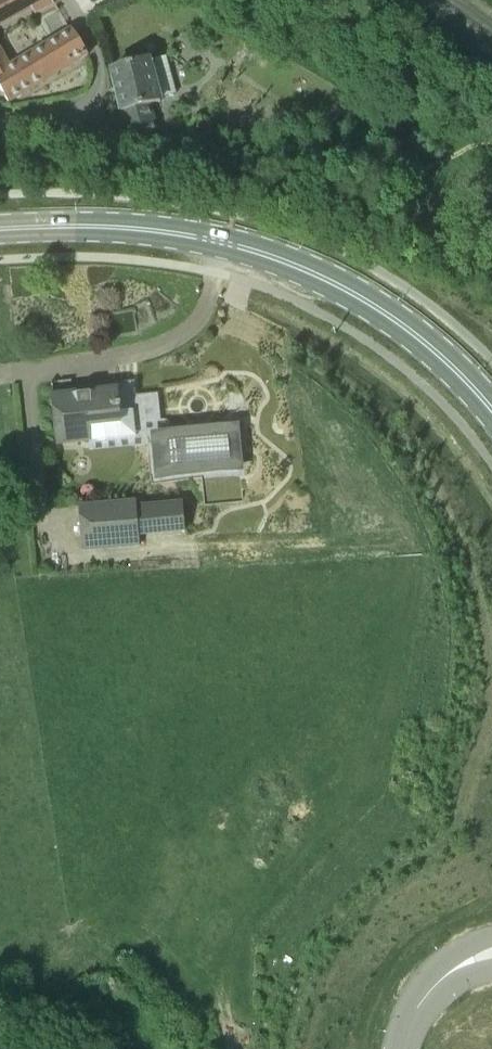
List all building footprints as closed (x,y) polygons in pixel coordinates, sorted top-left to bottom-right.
[(24,14),(26,16),(34,11),(36,14),(54,4),(53,0),(0,0),(0,28),(24,14)] [(10,104),(88,58),(73,29),(11,65),(0,46),(0,89),(10,104)] [(159,136),(152,106),(163,103),(152,62),(113,72),(124,115),(125,115),(132,143),(159,136)] [(119,413),(117,393),(81,397),(82,401),(52,404),(56,447),(89,444),(88,430),(105,428),(106,439),(137,436),(134,411),(119,413)] [(179,501),(134,504),(136,533),(181,530),(179,501)] [(81,537),(122,534),(136,533),(134,504),(79,508),(81,537)]
